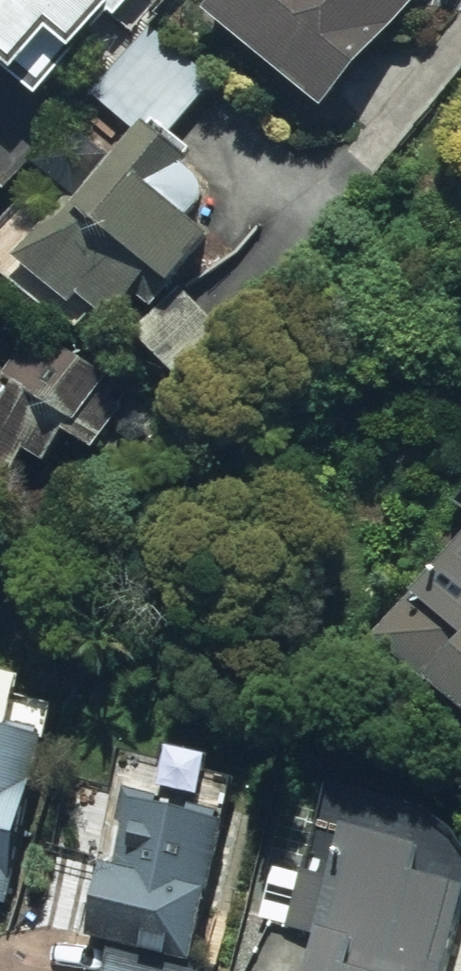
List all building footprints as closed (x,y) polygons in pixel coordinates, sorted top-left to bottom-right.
[(22,73),(60,28),(82,47),(116,7),(123,13),(134,0),(0,0),(0,54),(22,73)] [(210,5),(325,109),(424,0),(214,0),(210,5)] [(153,117),(20,258),(100,333),(138,292),(152,305),(215,238),(165,191),(197,157),(153,117)] [(40,515),(119,380),(0,311),(0,492),(40,515)] [(364,648),(418,694),(434,676),(460,699),(460,534),(364,648)] [(21,837),(50,741),(0,726),(0,831),(21,837)] [(228,821),(129,797),(96,934),(195,958),(228,821)] [(342,876),(310,871),(300,930),(327,934),(320,970),(460,970),(460,885),(422,878),(428,842),(348,828),(342,876)]
